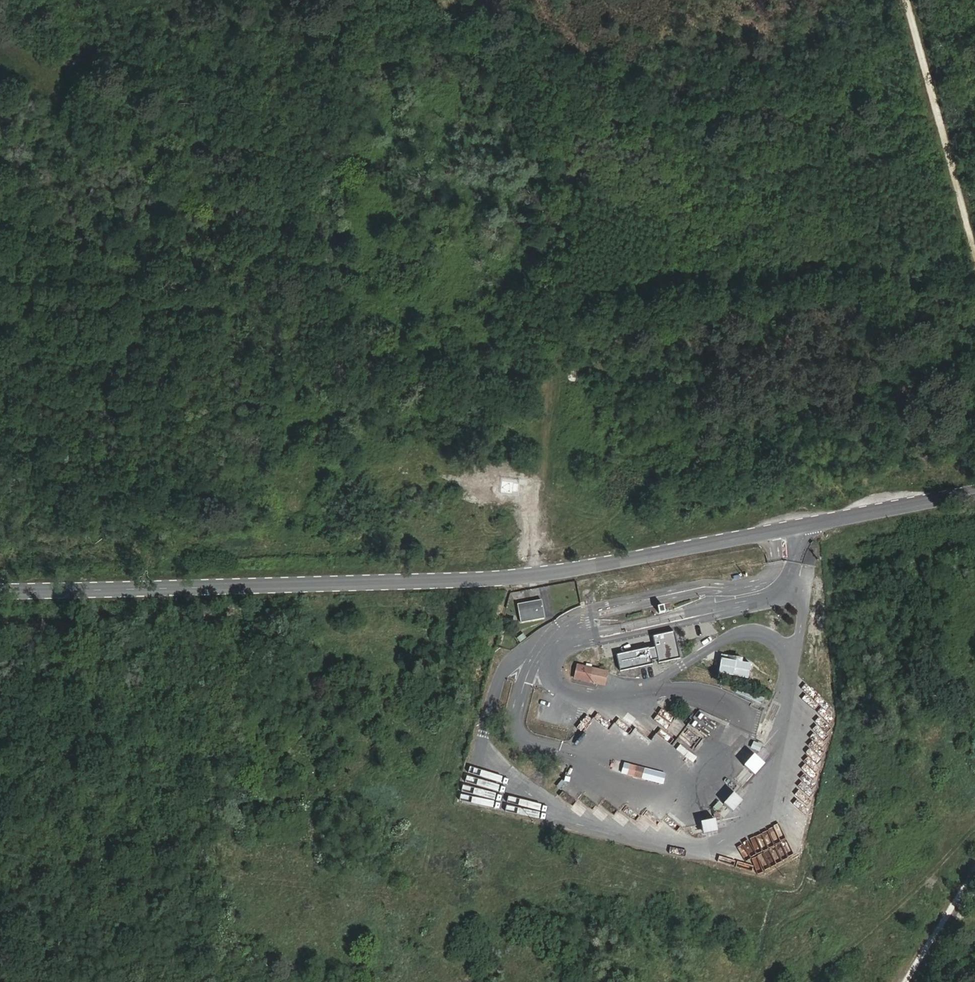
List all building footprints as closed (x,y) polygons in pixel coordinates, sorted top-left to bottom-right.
[(521,622),(545,618),(541,600),(517,604),(521,622)] [(657,607),(659,614),(665,613),(664,605),(657,607)] [(681,658),(675,631),(653,636),(659,663),(681,658)] [(575,678),(604,685),(608,672),(578,665),(575,678)] [(595,719),(606,725),(609,721),(598,714),(595,719)] [(692,764),(696,758),(680,745),(675,750),(692,764)] [(743,768),(754,777),(764,766),(753,756),(743,768)] [(645,769),(636,767),(634,775),(642,777),(645,769)] [(799,794),(795,803),(807,808),(811,799),(799,794)] [(733,795),(723,806),(732,814),(742,803),(733,795)] [(797,812),(792,819),(800,826),(806,818),(797,812)] [(700,824),(702,836),(717,833),(714,821),(700,824)] [(752,837),(743,843),(760,871),(800,847),(793,834),(762,852),(752,837)]
